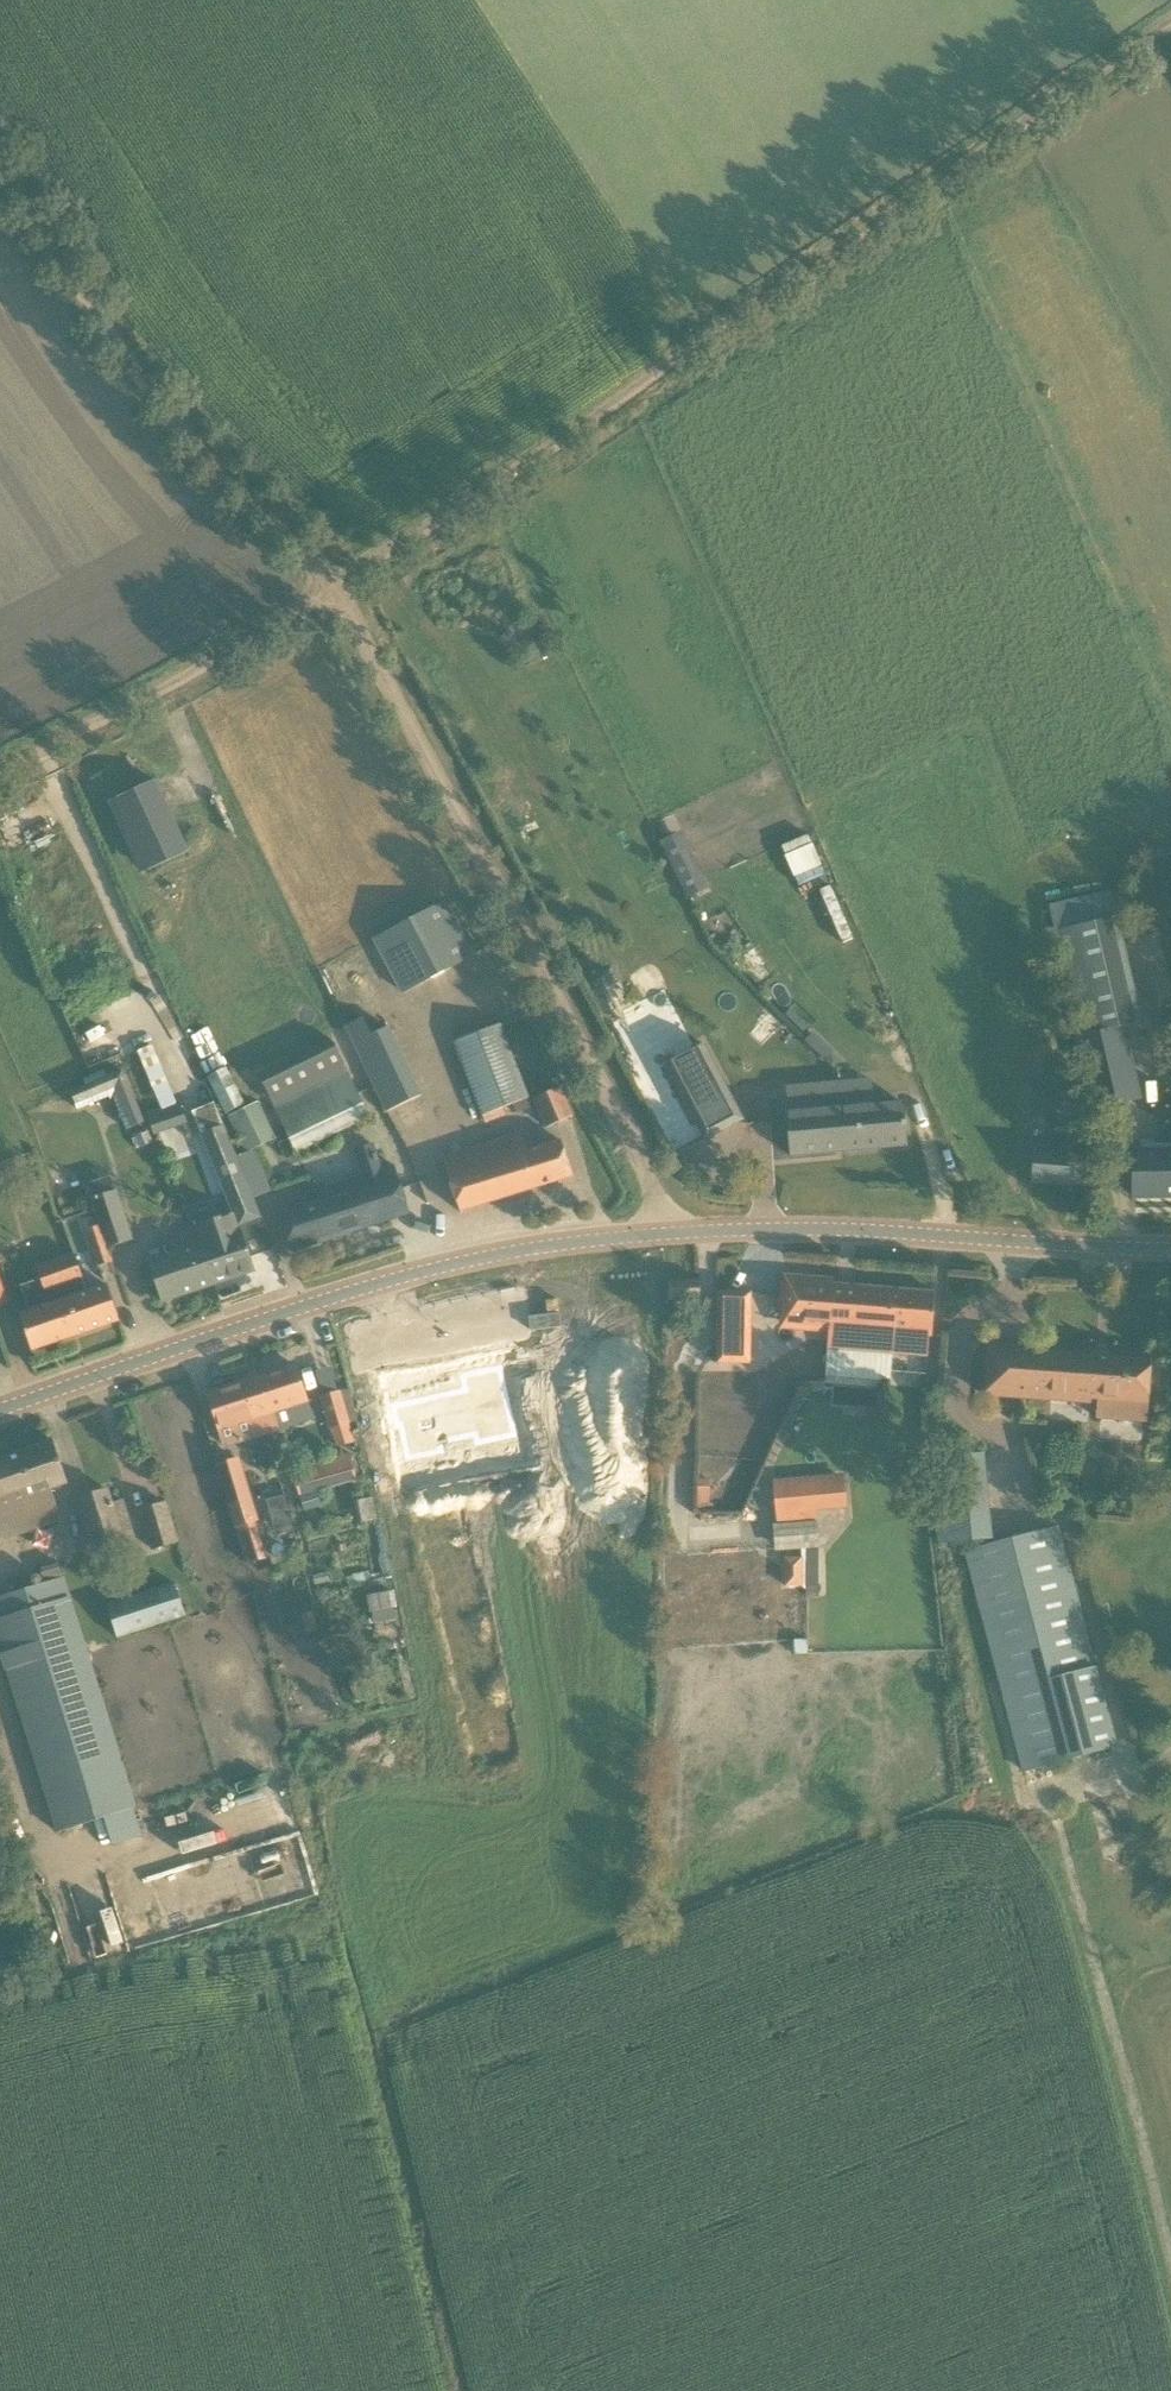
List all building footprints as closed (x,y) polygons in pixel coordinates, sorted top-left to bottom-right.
[(107,802),(139,873),(187,851),(155,781),(107,802)] [(681,852),(667,859),(680,885),(694,879),(681,852)] [(790,898),(814,953),(850,936),(826,882),(790,898)] [(1054,932),(1050,933),(1092,1110),(1140,1099),(1123,1027),(1142,1022),(1111,891),(1048,906),(1054,932)] [(373,938),(401,993),(473,956),(444,901),(373,938)] [(71,1012),(82,1054),(109,1046),(98,1005),(71,1012)] [(345,1026),(385,1112),(421,1094),(389,1026),(371,1034),(363,1018),(345,1026)] [(889,1020),(876,1025),(881,1037),(894,1032),(889,1020)] [(453,1042),(481,1115),(528,1097),(500,1024),(453,1042)] [(257,1074),(296,1154),(369,1118),(330,1038),(257,1074)] [(706,1046),(668,1066),(708,1142),(746,1122),(706,1046)] [(206,1077),(225,1113),(244,1104),(225,1067),(206,1077)] [(114,1098),(126,1128),(143,1122),(122,1070),(70,1092),(77,1109),(109,1096),(110,1099),(114,1098)] [(572,1117),(560,1088),(534,1099),(546,1128),(572,1117)] [(178,1101),(147,1112),(154,1133),(186,1123),(178,1101)] [(245,1153),(241,1155),(249,1172),(242,1175),(252,1198),(253,1198),(271,1190),(253,1148),(276,1138),(257,1101),(227,1116),(245,1153)] [(859,1101),(844,1103),(848,1151),(906,1146),(902,1103),(859,1107),(859,1101)] [(789,1113),(786,1114),(790,1156),(848,1151),(844,1103),(789,1108),(789,1113)] [(255,1271),(242,1230),(239,1231),(238,1227),(260,1218),(253,1198),(252,1198),(242,1175),(249,1172),(241,1155),(236,1157),(223,1125),(201,1134),(233,1213),(195,1226),(195,1227),(171,1236),(176,1253),(148,1262),(162,1303),(255,1271)] [(136,1137),(140,1147),(152,1142),(148,1131),(136,1137)] [(443,1157),(453,1189),(460,1211),(572,1176),(561,1141),(527,1151),(521,1133),(443,1157)] [(1024,1147),(1023,1182),(1083,1185),(1084,1149),(1024,1147)] [(1133,1152),(1133,1198),(1170,1197),(1170,1166),(1164,1166),(1163,1151),(1133,1152)] [(351,1189),(340,1193),(328,1197),(324,1185),(309,1190),(313,1202),(281,1213),(293,1251),(412,1212),(393,1166),(349,1181),(351,1189)] [(89,1199),(98,1226),(99,1226),(106,1247),(108,1246),(132,1238),(116,1190),(114,1191),(110,1176),(87,1183),(92,1198),(89,1199)] [(99,1226),(98,1226),(85,1230),(97,1266),(113,1261),(108,1246),(106,1247),(99,1226)] [(86,1290),(74,1255),(37,1268),(49,1304),(19,1315),(32,1350),(118,1321),(105,1283),(86,1290)] [(721,1261),(719,1281),(734,1283),(736,1262),(721,1261)] [(777,1329),(812,1332),(812,1329),(828,1330),(827,1350),(930,1358),(931,1338),(935,1293),(833,1285),(833,1278),(782,1274),(777,1329)] [(8,1303),(0,1280),(0,1306),(8,1303)] [(668,1281),(668,1300),(700,1299),(699,1281),(668,1281)] [(1096,1400),(1095,1419),(1146,1423),(1150,1360),(1048,1352),(1049,1348),(987,1343),(983,1395),(1089,1404),(1090,1399),(1096,1400)] [(333,1383),(324,1363),(300,1374),(309,1394),(333,1383)] [(282,1427),(311,1418),(295,1366),(209,1393),(226,1447),(282,1427)] [(515,1434),(500,1367),(463,1376),(466,1389),(392,1406),(396,1426),(401,1425),(408,1458),(442,1451),(440,1442),(476,1434),(478,1443),(515,1434)] [(321,1398),(329,1429),(348,1424),(340,1393),(321,1398)] [(61,1519),(51,1489),(67,1483),(53,1441),(0,1459),(0,1541),(61,1519)] [(292,1469),(300,1496),(316,1492),(356,1481),(349,1453),(292,1469)] [(930,1460),(939,1545),(993,1540),(984,1455),(930,1460)] [(216,1466),(246,1564),(266,1558),(255,1522),(258,1521),(239,1458),(216,1466)] [(808,1509),(843,1507),(841,1473),(768,1477),(772,1549),(810,1547),(808,1509)] [(78,1499),(85,1522),(94,1551),(134,1538),(123,1502),(112,1505),(108,1490),(78,1499)] [(316,1492),(300,1496),(303,1510),(320,1505),(316,1492)] [(358,1520),(376,1516),(371,1495),(353,1499),(358,1520)] [(140,1511),(147,1534),(153,1551),(178,1543),(165,1503),(140,1511)] [(964,1552),(1023,1773),(1117,1748),(1059,1527),(964,1552)] [(804,1586),(804,1556),(784,1556),(785,1586),(804,1586)] [(57,1835),(136,1811),(66,1579),(0,1599),(0,1650),(57,1835)] [(174,1583),(107,1605),(117,1637),(185,1616),(174,1583)] [(313,1612),(301,1615),(306,1634),(318,1631),(313,1612)] [(90,1906),(95,2001),(135,2000),(134,1965),(113,1966),(111,1905),(90,1906)]
